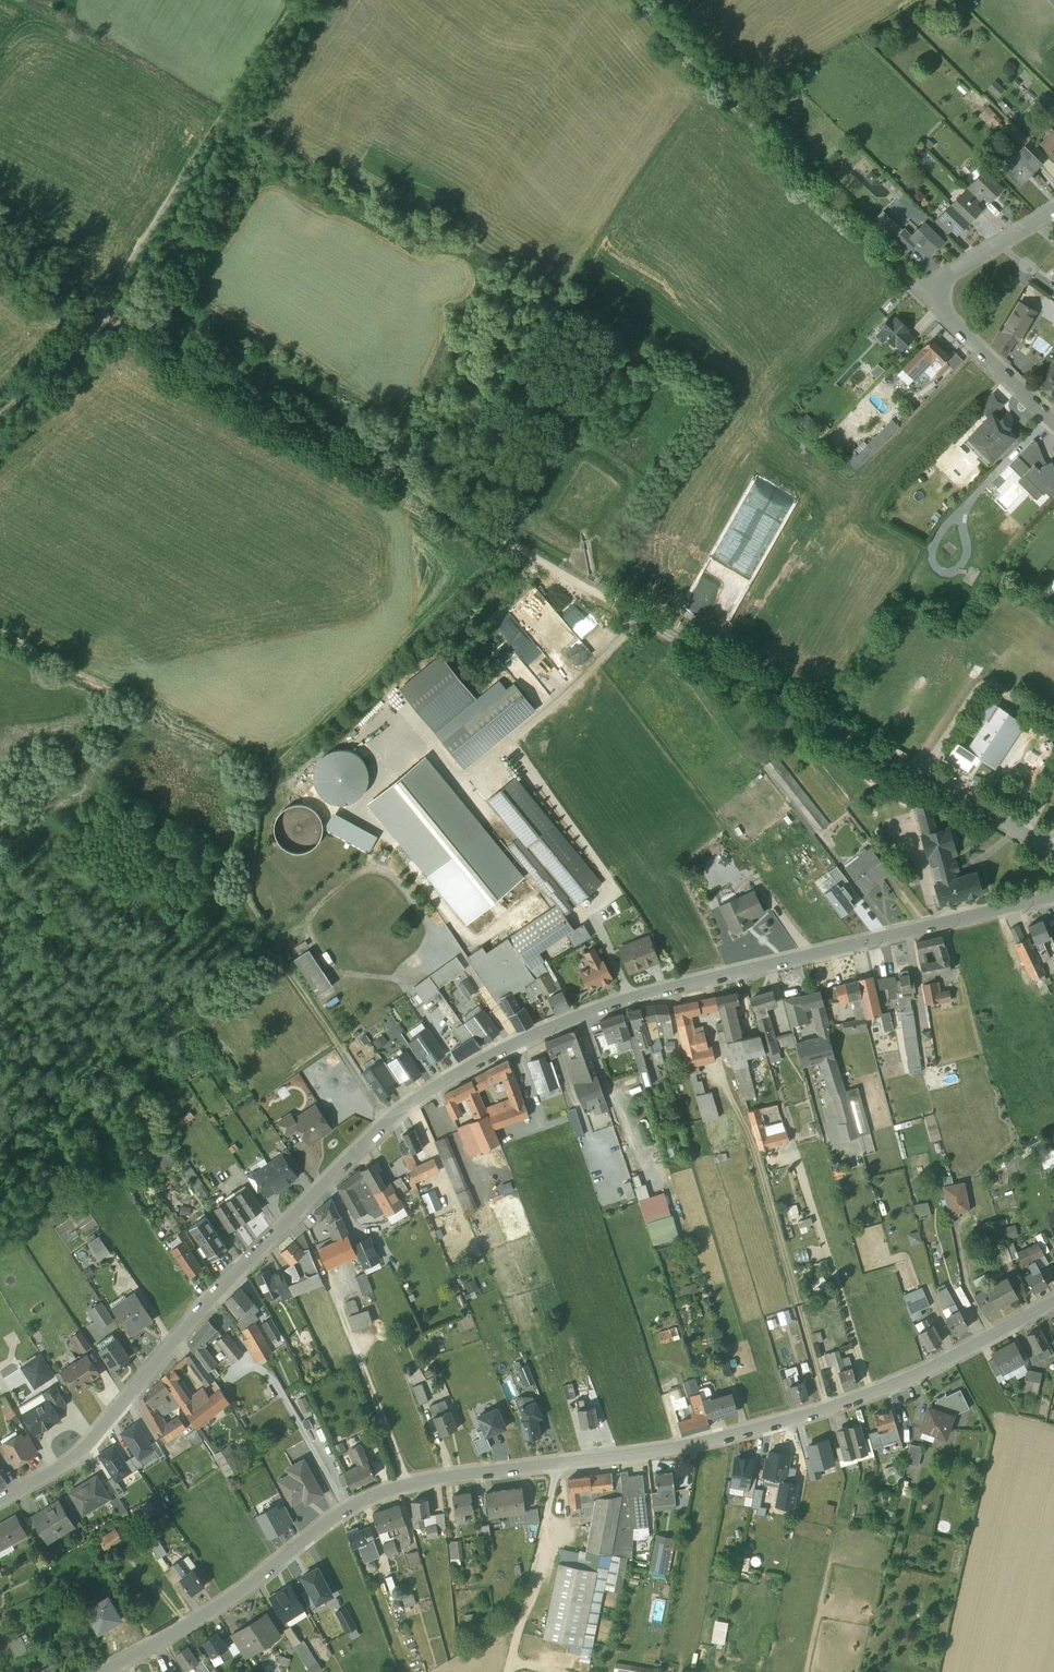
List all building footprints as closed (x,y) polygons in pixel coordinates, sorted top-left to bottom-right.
[(1042,143),(1053,155),(1053,131),(1042,143)] [(1024,147),(1003,168),(1020,184),(1040,163),(1024,147)] [(984,171),(973,183),(984,195),(990,200),(1001,188),(984,171)] [(984,195),(973,183),(968,188),(979,200),(984,195)] [(979,200),(968,188),(962,193),(974,205),(979,200)] [(962,193),(951,205),(968,221),(979,210),(974,205),(962,193)] [(968,221),(951,205),(940,216),(952,227),(957,233),(968,221)] [(952,227),(940,216),(935,221),(947,233),(952,227)] [(940,239),(924,223),(912,235),(918,241),(917,242),(929,254),(937,246),(935,244),(940,239)] [(912,235),(904,227),(893,239),(906,253),(917,242),(918,241),(912,235)] [(1020,302),(1002,332),(1014,340),(1017,341),(1035,311),(1020,302)] [(910,329),(896,316),(891,321),(888,318),(881,325),(889,333),(888,334),(887,333),(885,335),(886,336),(885,338),(894,346),(895,345),(908,331),(910,329)] [(1002,332),(1000,330),(993,342),(1003,352),(1014,340),(1002,332)] [(908,331),(895,345),(902,351),(914,338),(908,331)] [(1053,346),(1041,337),(1033,346),(1044,356),(1053,346)] [(949,357),(931,339),(919,351),(935,366),(931,369),(934,372),(937,375),(948,364),(945,361),(949,357)] [(935,366),(919,351),(903,368),(914,378),(922,369),(930,376),(929,375),(934,372),(931,369),(935,366)] [(1041,384),(1053,396),(1053,395),(1053,371),(1053,372),(1041,384)] [(1003,403),(993,393),(979,407),(989,416),(992,413),(992,414),(1003,403)] [(992,414),(992,413),(989,416),(968,437),(991,460),(1015,436),(1007,428),(1009,426),(1002,419),(1000,421),(992,414)] [(857,469),(899,426),(892,419),(867,443),(863,445),(847,462),(857,469)] [(1034,463),(1039,468),(1043,465),(1047,463),(1044,460),(1037,442),(1034,438),(1008,464),(1021,476),(1023,474),(1034,463)] [(1043,494),(1045,492),(1053,483),(1053,465),(1052,461),(1047,463),(1043,465),(1039,468),(1034,463),(1023,474),(1043,494)] [(998,487),(1006,480),(1000,474),(992,481),(998,487)] [(1045,492),(1053,500),(1053,483),(1045,492)] [(689,626),(682,622),(676,631),(684,635),(689,626)] [(441,655),(400,689),(435,731),(476,698),(441,655)] [(514,683),(464,725),(484,750),(535,708),(514,683)] [(1023,722),(989,699),(980,713),(987,718),(968,747),(967,748),(980,756),(994,765),(1000,757),(998,756),(1015,729),(1018,731),(1023,722)] [(484,750),(464,725),(443,742),(464,767),(484,750)] [(968,747),(957,740),(946,755),(967,769),(973,760),(976,762),(979,757),(980,757),(980,756),(967,748),(968,747)] [(352,802),(359,798),(364,792),(368,785),(369,777),(369,769),(366,762),(361,756),(355,751),(347,748),(339,748),(331,750),(325,754),(319,760),(315,767),(314,774),(315,782),(318,790),(322,796),(329,800),(336,803),(344,803),(352,802)] [(829,821),(777,755),(767,763),(819,829),(829,821)] [(469,921),(524,875),(425,757),(370,803),(469,921)] [(553,823),(515,777),(488,799),(526,846),(553,823)] [(311,849),(317,844),(320,839),(323,832),(323,825),(321,818),(317,812),(312,808),(306,805),(299,803),(292,804),(286,807),(280,811),(276,817),(274,824),(274,831),(276,837),(280,843),(285,848),(291,851),(298,852),(305,851),(311,849)] [(929,804),(917,807),(923,832),(935,830),(936,830),(929,804)] [(553,823),(526,846),(568,897),(565,899),(572,907),(602,882),(553,823)] [(936,830),(935,830),(923,832),(922,833),(928,854),(929,854),(936,880),(937,881),(958,875),(958,874),(956,867),(958,866),(957,864),(956,860),(954,860),(953,854),(956,853),(955,847),(949,826),(936,830)] [(870,846),(846,865),(865,889),(889,870),(870,846)] [(848,880),(837,864),(828,871),(837,882),(838,882),(841,885),(843,883),(843,884),(848,880)] [(958,875),(937,881),(936,880),(934,881),(940,901),(957,896),(957,895),(962,893),(962,895),(982,889),(977,869),(958,874),(958,875)] [(855,904),(853,901),(855,900),(843,884),(843,883),(841,885),(838,882),(837,882),(824,892),(841,915),(855,904)] [(739,894),(721,903),(734,930),(745,924),(742,919),(763,909),(754,889),(739,895),(739,894)] [(624,894),(619,897),(625,907),(630,904),(624,894)] [(512,934),(509,937),(525,961),(573,928),(574,928),(569,920),(568,920),(557,904),(512,934)] [(1042,918),(1027,925),(1035,942),(1035,941),(1038,949),(1045,946),(1042,938),(1050,935),(1042,918)] [(574,945),(591,936),(584,923),(567,932),(574,945)] [(1017,923),(1009,927),(1016,941),(1024,937),(1017,923)] [(942,933),(915,939),(918,952),(924,951),(923,947),(934,945),(939,958),(948,956),(942,933)] [(649,935),(635,940),(637,944),(621,949),(629,968),(646,961),(647,964),(658,960),(649,935)] [(1024,937),(1016,941),(1027,964),(1038,960),(1027,936),(1024,937)] [(509,937),(488,951),(483,944),(478,948),(467,955),(491,991),(496,998),(501,996),(512,990),(522,986),(523,987),(525,986),(537,979),(536,977),(535,977),(525,961),(509,937)] [(1045,946),(1038,949),(1043,959),(1050,956),(1045,946)] [(591,965),(580,971),(589,988),(601,982),(603,985),(612,980),(610,977),(613,976),(604,959),(601,960),(594,947),(585,952),(591,965)] [(331,986),(307,951),(294,959),(318,995),(331,986)] [(429,975),(438,987),(465,968),(456,956),(429,975)] [(948,956),(939,958),(943,970),(951,968),(948,956)] [(939,958),(930,960),(934,971),(943,970),(939,958)] [(930,960),(920,962),(922,974),(934,971),(930,960)] [(1038,960),(1027,964),(1034,981),(1045,976),(1038,960)] [(906,968),(900,969),(899,972),(899,978),(895,979),(898,997),(900,1009),(911,1007),(909,996),(914,996),(913,987),(914,987),(913,979),(910,980),(909,970),(906,968)] [(554,972),(550,974),(549,971),(536,977),(537,979),(543,990),(545,993),(546,993),(548,996),(562,989),(557,978),(554,972)] [(934,973),(922,975),(923,982),(935,980),(934,976),(934,973)] [(440,990),(438,987),(429,975),(414,986),(425,1002),(440,990)] [(871,975),(858,978),(864,1007),(865,1011),(866,1016),(873,1014),(874,1015),(875,1014),(880,1012),(875,989),(871,975)] [(895,975),(876,978),(877,985),(876,985),(876,988),(877,988),(879,999),(895,996),(895,997),(898,997),(895,979),(895,975)] [(858,978),(836,983),(840,999),(853,996),(856,1010),(859,1010),(860,1012),(865,1011),(864,1007),(858,978)] [(537,979),(525,986),(532,996),(543,990),(537,979)] [(935,980),(923,982),(927,1002),(951,997),(949,988),(940,989),(940,987),(937,987),(935,980)] [(820,988),(799,994),(802,1004),(811,1002),(815,1020),(827,1016),(820,988)] [(562,989),(548,996),(556,1013),(571,1006),(562,989)] [(772,989),(751,995),(760,1025),(769,1022),(766,1013),(768,1012),(765,1004),(775,1001),(772,989)] [(512,990),(501,996),(505,1005),(510,1013),(521,1007),(517,999),(514,993),(512,990)] [(737,991),(715,995),(718,1006),(722,1021),(735,1018),(732,1002),(739,1001),(737,991)] [(799,994),(784,997),(791,1024),(807,1020),(802,1004),(799,994)] [(715,995),(673,1004),(676,1014),(676,1015),(688,1012),(718,1006),(715,995)] [(655,1004),(641,1007),(645,1019),(656,1018),(662,1017),(664,1035),(673,1034),(670,1015),(667,1004),(655,1004)] [(521,1007),(510,1013),(518,1030),(534,1023),(525,1005),(521,1007)] [(641,1007),(629,1010),(637,1034),(641,1045),(651,1042),(650,1038),(645,1019),(641,1007)] [(911,1007),(900,1009),(909,1072),(921,1069),(912,1007),(911,1007)] [(483,1010),(470,1019),(481,1035),(485,1041),(498,1032),(483,1010)] [(889,1010),(880,1012),(884,1030),(894,1028),(889,1010)] [(623,1012),(600,1019),(604,1030),(613,1027),(626,1023),(623,1012)] [(688,1012),(676,1015),(678,1022),(689,1020),(688,1012)] [(865,1015),(858,1017),(861,1029),(867,1028),(865,1015)] [(827,1016),(815,1020),(819,1035),(828,1033),(829,1025),(827,1016)] [(858,1017),(851,1018),(853,1030),(861,1029),(858,1017)] [(656,1018),(645,1019),(647,1028),(658,1026),(656,1018)] [(735,1018),(722,1021),(724,1029),(736,1026),(735,1018)] [(851,1018),(843,1019),(845,1032),(853,1030),(851,1018)] [(481,1035),(470,1019),(464,1024),(473,1036),(473,1035),(476,1039),(481,1035)] [(689,1020),(678,1022),(680,1029),(691,1027),(689,1020)] [(769,1022),(760,1025),(768,1052),(779,1049),(770,1022),(769,1022)] [(464,1024),(463,1023),(453,1030),(462,1043),(452,1049),(459,1059),(481,1045),(476,1039),(473,1035),(473,1036),(464,1024)] [(626,1023),(613,1027),(617,1039),(629,1035),(629,1034),(626,1023)] [(658,1026),(647,1028),(650,1038),(659,1035),(658,1026)] [(736,1026),(724,1029),(731,1051),(755,1046),(763,1045),(760,1032),(739,1036),(736,1026)] [(579,1027),(551,1038),(555,1049),(566,1045),(579,1080),(597,1074),(588,1048),(579,1027)] [(691,1027),(680,1029),(684,1050),(702,1046),(702,1047),(708,1045),(706,1036),(705,1033),(704,1029),(692,1031),(691,1027)] [(426,1028),(413,1037),(414,1038),(425,1053),(432,1062),(445,1053),(426,1028)] [(793,1032),(785,1034),(788,1046),(796,1043),(793,1032)] [(379,1046),(388,1041),(384,1033),(374,1038),(379,1046)] [(819,1035),(804,1039),(796,1041),(803,1064),(810,1062),(820,1060),(834,1056),(828,1033),(819,1035)] [(641,1045),(637,1034),(630,1035),(633,1046),(639,1068),(647,1065),(641,1045)] [(629,1035),(617,1039),(620,1050),(633,1046),(630,1035),(629,1035)] [(419,1058),(425,1053),(414,1038),(408,1042),(419,1058)] [(551,1038),(546,1040),(549,1051),(550,1051),(555,1049),(551,1038)] [(727,1040),(721,1042),(723,1055),(731,1055),(727,1040)] [(684,1050),(687,1065),(697,1062),(715,1058),(712,1044),(708,1045),(702,1047),(702,1046),(684,1050)] [(755,1046),(731,1051),(732,1058),(757,1052),(755,1046)] [(779,1049),(768,1052),(770,1059),(781,1056),(779,1049)] [(421,1073),(406,1051),(393,1060),(405,1078),(407,1082),(421,1073)] [(529,1061),(538,1091),(560,1084),(553,1061),(546,1063),(544,1056),(529,1061)] [(834,1056),(820,1060),(831,1093),(833,1092),(841,1121),(841,1122),(853,1119),(850,1106),(847,1094),(846,1093),(845,1088),(835,1056),(834,1056)] [(508,1058),(493,1065),(486,1069),(492,1080),(502,1075),(510,1097),(521,1094),(514,1074),(508,1058)] [(399,1082),(405,1078),(393,1060),(387,1064),(397,1079),(399,1082)] [(385,1061),(379,1064),(391,1082),(397,1079),(387,1064),(385,1061)] [(364,1071),(382,1097),(395,1088),(391,1082),(379,1064),(378,1062),(364,1071)] [(697,1062),(687,1065),(696,1093),(705,1090),(697,1062)] [(747,1063),(736,1065),(743,1088),(746,1097),(755,1094),(747,1063)] [(651,1081),(647,1065),(639,1068),(644,1084),(651,1081)] [(486,1069),(472,1077),(477,1089),(492,1080),(486,1069)] [(579,1080),(575,1081),(583,1104),(592,1101),(605,1097),(597,1074),(579,1080)] [(472,1077),(444,1093),(448,1102),(449,1102),(455,1099),(465,1094),(477,1117),(487,1113),(477,1089),(472,1077)] [(857,1085),(845,1088),(846,1093),(847,1094),(859,1091),(857,1085)] [(859,1091),(847,1094),(850,1106),(853,1119),(857,1134),(870,1131),(859,1091)] [(704,1124),(719,1120),(713,1093),(697,1097),(702,1118),(704,1124)] [(529,1114),(521,1094),(510,1097),(486,1107),(495,1127),(529,1114)] [(605,1097),(592,1101),(596,1111),(608,1107),(605,1097)] [(433,1099),(420,1106),(436,1136),(449,1129),(433,1099)] [(455,1099),(449,1102),(448,1102),(446,1103),(454,1118),(462,1114),(455,1099)] [(777,1102),(759,1106),(760,1111),(778,1107),(777,1102)] [(759,1106),(749,1109),(760,1147),(777,1142),(774,1132),(766,1133),(760,1111),(759,1106)] [(568,1109),(577,1135),(583,1133),(575,1107),(568,1109)] [(180,1118),(184,1124),(196,1115),(192,1110),(180,1118)] [(298,1124),(297,1123),(297,1124),(299,1127),(309,1143),(331,1128),(319,1110),(298,1124)] [(290,1112),(278,1120),(287,1135),(299,1127),(297,1124),(297,1123),(290,1112)] [(477,1117),(470,1120),(483,1149),(500,1141),(487,1113),(477,1117)] [(853,1119),(841,1122),(841,1121),(838,1122),(842,1138),(857,1134),(853,1119)] [(483,1149),(470,1120),(457,1126),(470,1155),(483,1149)] [(414,1128),(403,1133),(406,1140),(399,1143),(403,1154),(410,1151),(411,1151),(422,1146),(414,1128)] [(786,1129),(779,1130),(781,1141),(790,1139),(786,1129)] [(447,1135),(435,1140),(443,1158),(453,1154),(454,1153),(447,1135)] [(298,1162),(288,1148),(281,1153),(282,1154),(283,1154),(292,1167),(298,1162)] [(410,1151),(403,1154),(410,1169),(417,1166),(416,1165),(414,1160),(411,1151),(410,1151)] [(168,1169),(174,1161),(166,1154),(160,1162),(168,1169)] [(282,1154),(269,1163),(284,1186),(290,1182),(290,1178),(297,1174),(292,1167),(283,1154),(282,1154)] [(453,1154),(443,1158),(445,1164),(455,1160),(453,1154)] [(417,1166),(410,1169),(415,1180),(439,1168),(434,1157),(426,1161),(416,1165),(417,1166)] [(187,1160),(181,1165),(195,1187),(202,1182),(187,1160)] [(377,1160),(362,1169),(370,1183),(370,1184),(374,1191),(385,1184),(377,1171),(381,1168),(377,1160)] [(455,1160),(445,1164),(457,1191),(467,1187),(455,1160)] [(255,1172),(254,1173),(263,1186),(268,1193),(274,1189),(278,1189),(284,1186),(269,1163),(255,1172)] [(359,1171),(338,1186),(338,1187),(355,1216),(355,1217),(363,1213),(364,1213),(364,1212),(375,1206),(372,1199),(371,1199),(364,1203),(357,1192),(365,1187),(365,1186),(370,1184),(370,1183),(362,1169),(359,1171)] [(254,1171),(247,1175),(257,1190),(263,1186),(254,1173),(255,1172),(254,1171)] [(404,1175),(411,1189),(416,1187),(410,1173),(404,1175)] [(401,1175),(393,1180),(400,1193),(408,1188),(401,1175)] [(419,1184),(430,1179),(428,1175),(417,1180),(419,1184)] [(964,1179),(943,1183),(948,1212),(970,1207),(964,1179)] [(419,1186),(423,1193),(434,1187),(431,1180),(419,1186)] [(385,1184),(374,1191),(377,1196),(386,1213),(403,1203),(390,1181),(385,1184)] [(365,1187),(357,1192),(364,1203),(371,1199),(372,1199),(377,1196),(374,1191),(370,1184),(365,1186),(365,1187)] [(467,1187),(457,1191),(465,1211),(477,1206),(468,1186),(467,1187)] [(261,1208),(247,1187),(237,1194),(251,1214),(261,1208)] [(435,1188),(422,1193),(430,1211),(442,1206),(435,1188)] [(664,1191),(639,1198),(646,1221),(647,1220),(671,1213),(664,1191)] [(251,1214),(237,1194),(227,1201),(241,1221),(251,1214)] [(332,1197),(314,1211),(320,1219),(326,1214),(329,1221),(340,1216),(332,1197)] [(241,1221),(227,1201),(217,1208),(231,1228),(241,1221)] [(798,1210),(796,1203),(787,1205),(789,1212),(798,1210)] [(204,1212),(195,1218),(198,1221),(206,1215),(204,1212)] [(671,1213),(647,1220),(653,1242),(679,1235),(672,1213),(671,1213)] [(198,1221),(190,1226),(213,1260),(229,1249),(206,1215),(198,1221)] [(340,1216),(329,1221),(337,1239),(348,1234),(340,1216)] [(1018,1225),(1004,1227),(1005,1239),(1019,1237),(1018,1225)] [(195,1245),(184,1229),(179,1233),(183,1240),(189,1249),(195,1245)] [(177,1230),(167,1237),(173,1247),(183,1240),(179,1233),(177,1230)] [(1049,1248),(1040,1230),(1035,1233),(1037,1239),(1043,1251),(1049,1248)] [(303,1231),(293,1240),(302,1250),(309,1247),(303,1231)] [(327,1267),(338,1262),(357,1254),(348,1234),(337,1239),(335,1240),(335,1241),(330,1243),(323,1246),(318,1248),(327,1267)] [(100,1236),(89,1243),(100,1259),(111,1252),(100,1236)] [(332,1236),(321,1241),(323,1246),(330,1243),(335,1241),(335,1240),(332,1236)] [(354,1243),(363,1264),(379,1258),(369,1236),(354,1243)] [(1037,1239),(1027,1244),(1025,1239),(1019,1241),(1022,1247),(1016,1250),(1018,1253),(1022,1261),(1033,1256),(1043,1252),(1043,1251),(1037,1239)] [(183,1240),(173,1247),(191,1274),(201,1268),(189,1249),(183,1240)] [(304,1252),(302,1250),(293,1240),(280,1251),(291,1264),(299,1257),(304,1252)] [(1012,1240),(1006,1242),(1007,1244),(1011,1256),(1018,1253),(1016,1250),(1012,1240)] [(1007,1244),(992,1249),(997,1262),(1012,1257),(1011,1256),(1007,1244)] [(319,1271),(309,1247),(302,1250),(304,1252),(299,1257),(306,1277),(319,1271)] [(1043,1252),(1033,1256),(1034,1258),(1038,1265),(1039,1265),(1048,1260),(1043,1252)] [(1038,1265),(1034,1258),(1028,1261),(1032,1269),(1024,1273),(1033,1289),(1047,1282),(1039,1265),(1038,1265)] [(87,1278),(95,1273),(90,1266),(83,1271),(87,1278)] [(272,1275),(268,1268),(257,1273),(268,1297),(284,1289),(276,1273),(272,1275)] [(291,1277),(286,1268),(283,1270),(290,1283),(294,1282),(291,1277)] [(283,1270),(276,1273),(284,1289),(291,1286),(290,1283),(283,1270)] [(365,1270),(355,1274),(363,1292),(373,1288),(365,1270)] [(294,1282),(290,1283),(291,1286),(294,1294),(311,1287),(323,1282),(319,1271),(306,1277),(294,1282)] [(1006,1274),(974,1291),(985,1310),(1016,1293),(1006,1274)] [(961,1283),(954,1286),(964,1305),(970,1302),(961,1283)] [(240,1288),(226,1300),(242,1318),(238,1322),(243,1328),(255,1320),(249,1314),(250,1312),(246,1308),(253,1302),(240,1288)] [(920,1288),(904,1295),(907,1302),(915,1299),(923,1295),(920,1288)] [(948,1289),(938,1292),(942,1307),(954,1300),(948,1289)] [(135,1293),(126,1299),(127,1300),(114,1309),(131,1334),(152,1319),(135,1293)] [(923,1295),(915,1299),(919,1307),(930,1302),(926,1294),(923,1295)] [(345,1300),(350,1312),(359,1308),(354,1296),(345,1300)] [(907,1302),(906,1303),(910,1311),(919,1307),(915,1299),(907,1302)] [(967,1324),(954,1300),(942,1307),(955,1330),(967,1324)] [(102,1301),(90,1310),(100,1326),(113,1318),(102,1301)] [(347,1316),(352,1329),(372,1323),(367,1309),(347,1316)] [(937,1326),(930,1313),(922,1317),(926,1324),(918,1328),(928,1345),(941,1338),(935,1327),(937,1326)] [(922,1317),(915,1321),(918,1328),(926,1324),(922,1317)] [(208,1319),(188,1341),(194,1349),(200,1357),(203,1362),(210,1356),(204,1346),(207,1343),(205,1340),(217,1329),(208,1319)] [(259,1327),(255,1320),(243,1328),(248,1338),(244,1340),(253,1354),(260,1357),(272,1350),(259,1327)] [(676,1324),(658,1329),(661,1340),(679,1334),(676,1324)] [(1048,1342),(1039,1325),(1026,1332),(1036,1349),(1040,1357),(1051,1351),(1047,1343),(1048,1342)] [(275,1349),(262,1326),(259,1327),(272,1350),(275,1349)] [(91,1345),(81,1330),(73,1336),(82,1350),(91,1345)] [(113,1332),(97,1343),(101,1349),(117,1339),(113,1332)] [(226,1332),(218,1339),(223,1346),(232,1339),(226,1332)] [(117,1339),(101,1349),(113,1366),(128,1356),(117,1339)] [(244,1354),(232,1339),(223,1346),(235,1360),(244,1354)] [(1013,1339),(992,1351),(994,1355),(1002,1370),(1023,1358),(1013,1339)] [(830,1348),(824,1350),(828,1363),(834,1361),(832,1353),(830,1348)] [(194,1349),(186,1355),(193,1365),(200,1357),(194,1349)] [(824,1351),(818,1353),(821,1364),(827,1363),(824,1351)] [(849,1353),(841,1355),(840,1351),(832,1353),(834,1361),(837,1370),(839,1369),(843,1384),(857,1380),(849,1353)] [(41,1353),(22,1366),(35,1386),(55,1373),(41,1353)] [(88,1354),(63,1371),(74,1389),(99,1372),(88,1354)] [(1002,1370),(994,1355),(988,1359),(996,1373),(1002,1370)] [(217,1365),(210,1356),(203,1362),(209,1370),(217,1365)] [(727,1356),(713,1360),(717,1375),(732,1370),(727,1356)] [(200,1357),(193,1365),(207,1384),(215,1378),(214,1377),(209,1370),(203,1362),(200,1357)] [(505,1360),(497,1363),(499,1369),(508,1366),(505,1360)] [(527,1361),(518,1365),(526,1383),(535,1379),(527,1361)] [(692,1364),(680,1368),(684,1379),(696,1375),(692,1364)] [(795,1364),(785,1366),(787,1372),(793,1371),(797,1370),(795,1364)] [(217,1365),(209,1370),(214,1377),(222,1371),(217,1365)] [(174,1366),(163,1376),(183,1406),(187,1403),(185,1401),(191,1397),(190,1396),(180,1381),(183,1379),(174,1366)] [(431,1367),(425,1370),(427,1375),(433,1372),(431,1367)] [(1041,1371),(1026,1368),(1023,1384),(1038,1387),(1041,1371)] [(803,1377),(795,1379),(793,1371),(787,1372),(794,1398),(807,1394),(803,1377)] [(684,1379),(667,1384),(672,1398),(680,1395),(691,1392),(700,1389),(699,1385),(696,1375),(684,1379)] [(163,1378),(148,1391),(153,1400),(166,1390),(170,1387),(163,1378)] [(572,1379),(563,1382),(566,1395),(576,1394),(572,1379)] [(422,1380),(413,1383),(419,1401),(429,1397),(422,1380)] [(707,1383),(699,1385),(700,1389),(702,1396),(710,1393),(711,1390),(710,1384),(707,1383)] [(67,1403),(55,1385),(44,1392),(48,1398),(48,1397),(56,1410),(67,1403)] [(941,1393),(939,1394),(935,1394),(935,1395),(936,1395),(937,1396),(934,1397),(936,1401),(931,1404),(952,1411),(952,1412),(969,1404),(960,1385),(946,1392),(945,1391),(946,1390),(945,1389),(944,1391),(943,1392),(941,1393)] [(204,1386),(190,1396),(191,1397),(185,1401),(187,1403),(183,1406),(187,1412),(210,1395),(204,1386)] [(230,1399),(221,1386),(216,1390),(225,1403),(230,1399)] [(700,1389),(691,1392),(695,1404),(704,1402),(702,1396),(700,1389)] [(210,1395),(187,1412),(196,1424),(204,1418),(225,1403),(216,1390),(210,1395)] [(731,1390),(711,1396),(710,1393),(702,1396),(704,1402),(708,1415),(736,1407),(731,1390)] [(153,1400),(148,1391),(140,1398),(154,1423),(163,1418),(153,1400)] [(594,1403),(586,1404),(584,1395),(576,1396),(578,1406),(581,1424),(597,1421),(594,1403)] [(445,1396),(430,1402),(434,1413),(449,1406),(445,1396)] [(48,1398),(24,1412),(36,1432),(43,1427),(44,1426),(44,1425),(43,1424),(50,1420),(50,1421),(51,1422),(53,1422),(60,1417),(56,1410),(48,1397),(48,1398)] [(536,1398),(524,1403),(523,1402),(522,1403),(522,1404),(521,1404),(524,1416),(537,1414),(537,1415),(542,1413),(536,1398)] [(9,1401),(2,1405),(9,1417),(16,1413),(9,1401)] [(704,1402),(695,1404),(696,1409),(685,1412),(687,1417),(679,1419),(682,1430),(710,1422),(708,1415),(704,1402)] [(952,1411),(931,1404),(927,1406),(921,1425),(945,1433),(952,1412),(952,1411)] [(483,1425),(486,1432),(505,1424),(497,1405),(478,1413),(483,1425)] [(449,1406),(434,1413),(442,1431),(457,1425),(449,1406)] [(900,1436),(892,1406),(874,1411),(878,1426),(868,1429),(869,1434),(872,1444),(900,1436)] [(166,1424),(157,1429),(165,1440),(187,1425),(180,1414),(166,1424)] [(537,1414),(524,1416),(521,1417),(525,1435),(527,1435),(528,1435),(532,1434),(533,1434),(541,1432),(537,1415),(537,1414)] [(163,1418),(154,1423),(157,1429),(166,1424),(163,1418)] [(151,1443),(137,1422),(122,1432),(136,1453),(139,1457),(140,1457),(153,1448),(154,1447),(151,1443)] [(859,1422),(848,1425),(857,1456),(874,1452),(873,1447),(866,1449),(863,1435),(859,1422)] [(478,1427),(481,1434),(486,1432),(483,1425),(478,1427)] [(848,1425),(838,1428),(841,1441),(845,1455),(839,1456),(840,1461),(857,1456),(848,1425)] [(202,1436),(195,1427),(188,1432),(194,1441),(202,1436)] [(474,1437),(479,1449),(491,1444),(486,1432),(481,1434),(474,1437)] [(21,1433),(4,1443),(16,1463),(26,1458),(24,1455),(31,1450),(23,1436),(21,1433)] [(28,1433),(23,1436),(31,1450),(37,1447),(28,1433)] [(869,1434),(863,1435),(866,1449),(873,1447),(872,1444),(869,1434)] [(826,1436),(808,1441),(812,1454),(814,1464),(819,1463),(833,1459),(826,1436)] [(156,1439),(151,1443),(154,1447),(153,1448),(161,1460),(167,1455),(156,1439)] [(343,1439),(333,1443),(337,1452),(344,1449),(347,1447),(343,1439)] [(361,1440),(352,1445),(356,1453),(365,1449),(361,1440)] [(922,1443),(910,1440),(905,1459),(918,1462),(922,1443)] [(841,1441),(835,1443),(839,1456),(845,1455),(841,1441)] [(215,1452),(214,1452),(227,1474),(243,1464),(230,1442),(224,1446),(215,1452)] [(133,1471),(126,1460),(115,1444),(101,1453),(114,1474),(118,1480),(133,1471)] [(770,1447),(768,1455),(766,1455),(762,1480),(779,1483),(781,1475),(785,1476),(788,1462),(790,1451),(770,1447)] [(344,1449),(337,1452),(340,1460),(348,1457),(344,1449)] [(360,1462),(344,1469),(351,1484),(376,1472),(365,1449),(356,1453),(360,1462)] [(139,1457),(136,1453),(131,1456),(138,1467),(144,1463),(140,1457),(139,1457)] [(740,1455),(735,1454),(731,1480),(744,1483),(748,1483),(750,1473),(752,1457),(747,1456),(740,1455)] [(812,1454),(805,1456),(808,1468),(815,1466),(814,1464),(812,1454)] [(133,1471),(138,1467),(131,1456),(126,1460),(133,1471)] [(297,1473),(282,1481),(292,1500),(311,1490),(314,1496),(323,1491),(304,1457),(292,1463),(297,1473)] [(788,1462),(785,1476),(781,1475),(779,1483),(792,1485),(796,1464),(788,1462)] [(815,1466),(808,1468),(810,1475),(821,1472),(819,1463),(814,1464),(815,1466)] [(643,1471),(627,1472),(627,1468),(621,1468),(622,1490),(622,1491),(621,1494),(628,1494),(629,1504),(626,1505),(623,1523),(631,1524),(630,1515),(643,1513),(643,1506),(646,1506),(644,1490),(645,1490),(643,1471)] [(673,1468),(655,1470),(657,1488),(657,1489),(659,1488),(660,1501),(676,1499),(674,1487),(675,1487),(673,1468)] [(611,1469),(590,1472),(592,1484),(591,1484),(591,1487),(602,1486),(603,1493),(616,1491),(615,1484),(613,1484),(613,1479),(611,1469)] [(590,1472),(568,1474),(572,1504),(581,1503),(579,1486),(591,1484),(592,1484),(590,1472)] [(97,1473),(85,1480),(86,1483),(71,1492),(82,1510),(100,1499),(102,1502),(111,1496),(97,1473)] [(750,1473),(748,1483),(744,1483),(742,1491),(753,1493),(756,1474),(750,1473)] [(126,1492),(118,1480),(114,1474),(108,1478),(118,1494),(119,1496),(126,1492)] [(621,1478),(613,1479),(613,1484),(615,1484),(616,1491),(622,1490),(621,1478)] [(522,1484),(504,1486),(507,1507),(516,1506),(516,1508),(525,1507),(522,1484)] [(591,1484),(579,1486),(581,1503),(588,1502),(591,1488),(592,1488),(591,1487),(591,1484)] [(504,1486),(486,1489),(489,1512),(499,1510),(499,1509),(507,1507),(504,1486)] [(602,1486),(591,1487),(592,1488),(592,1494),(596,1494),(603,1493),(602,1486)] [(463,1490),(454,1491),(456,1510),(458,1518),(466,1517),(465,1508),(473,1507),(471,1489),(468,1489),(468,1488),(462,1489),(463,1490)] [(657,1488),(651,1489),(653,1502),(660,1501),(659,1488),(657,1489),(657,1488)] [(603,1493),(596,1494),(591,1520),(611,1523),(606,1545),(612,1546),(621,1494),(622,1491),(622,1490),(603,1493)] [(118,1494),(110,1499),(119,1513),(128,1509),(119,1496),(118,1494)] [(612,1546),(611,1552),(618,1553),(623,1523),(626,1505),(629,1504),(628,1494),(621,1494),(612,1546)] [(427,1495),(413,1497),(415,1513),(414,1513),(416,1524),(426,1523),(425,1523),(424,1513),(429,1513),(427,1495)] [(57,1496),(42,1506),(43,1507),(33,1514),(49,1540),(74,1524),(57,1496)] [(400,1501),(387,1505),(395,1531),(400,1530),(398,1524),(396,1524),(395,1522),(406,1519),(400,1501)] [(276,1502),(258,1512),(270,1533),(288,1524),(287,1522),(278,1506),(276,1502)] [(294,1518),(285,1502),(278,1506),(287,1522),(294,1518)] [(538,1504),(530,1505),(532,1519),(540,1518),(538,1504)] [(387,1505),(373,1510),(379,1528),(389,1524),(390,1526),(388,1527),(390,1533),(395,1531),(387,1505)] [(643,1513),(630,1515),(631,1524),(623,1523),(618,1553),(627,1555),(627,1553),(632,1554),(633,1524),(653,1522),(652,1512),(647,1512),(646,1506),(643,1506),(643,1513)] [(429,1513),(424,1513),(425,1523),(426,1523),(437,1521),(435,1512),(429,1513)] [(0,1522),(0,1553),(30,1536),(17,1513),(0,1522)] [(611,1523),(591,1520),(586,1547),(611,1552),(612,1546),(606,1545),(611,1523)] [(437,1521),(426,1523),(428,1534),(439,1533),(437,1521)] [(489,1521),(482,1522),(483,1536),(491,1535),(489,1521)] [(364,1526),(360,1528),(358,1524),(347,1528),(350,1534),(349,1534),(350,1538),(351,1538),(353,1544),(357,1542),(359,1549),(360,1549),(366,1547),(363,1540),(371,1537),(370,1536),(374,1534),(370,1524),(368,1524),(368,1523),(364,1525),(364,1526)] [(116,1528),(101,1537),(108,1547),(122,1538),(116,1528)] [(409,1530),(402,1532),(405,1543),(410,1541),(410,1533),(409,1530)] [(674,1534),(657,1531),(650,1565),(667,1569),(674,1534)] [(371,1537),(363,1540),(366,1547),(368,1546),(377,1542),(374,1534),(370,1536),(371,1537)] [(167,1550),(159,1536),(152,1541),(160,1555),(162,1553),(167,1550)] [(395,1536),(383,1540),(386,1549),(398,1545),(397,1542),(395,1536)] [(461,1536),(450,1538),(452,1557),(463,1556),(461,1536)] [(377,1542),(368,1546),(371,1554),(375,1552),(376,1554),(381,1552),(377,1542)] [(366,1547),(360,1549),(363,1557),(371,1554),(368,1546),(366,1547)] [(418,1546),(407,1549),(411,1563),(422,1560),(418,1546)] [(611,1552),(586,1547),(582,1546),(580,1555),(578,1555),(579,1562),(597,1566),(582,1641),(579,1654),(589,1657),(604,1584),(620,1587),(627,1555),(618,1553),(611,1552)] [(197,1563),(189,1552),(183,1556),(192,1567),(194,1566),(197,1563)] [(579,1562),(578,1555),(560,1552),(543,1633),(582,1641),(597,1566),(579,1562)] [(175,1561),(169,1564),(162,1553),(160,1555),(158,1556),(174,1580),(181,1575),(184,1573),(175,1561)] [(183,1556),(183,1555),(175,1561),(184,1573),(192,1567),(183,1556)] [(317,1598),(317,1599),(333,1591),(318,1564),(303,1572),(310,1585),(317,1598)] [(184,1573),(181,1575),(192,1591),(205,1581),(194,1566),(192,1567),(184,1573)] [(290,1582),(272,1594),(285,1615),(304,1603),(290,1582)] [(317,1598),(310,1585),(302,1589),(309,1602),(317,1598)] [(414,1592),(403,1595),(405,1603),(416,1599),(414,1592)] [(85,1608),(99,1630),(123,1616),(109,1594),(85,1608)] [(337,1608),(347,1628),(357,1623),(347,1603),(337,1608)] [(267,1612),(250,1623),(249,1621),(231,1632),(242,1648),(249,1644),(252,1649),(280,1632),(267,1612)] [(728,1618),(715,1615),(711,1637),(724,1640),(728,1618)] [(301,1638),(291,1622),(284,1626),(294,1642),(301,1638)] [(217,1629),(204,1637),(213,1652),(220,1648),(225,1657),(233,1652),(224,1636),(222,1637),(217,1629)] [(21,1634),(9,1639),(15,1653),(27,1648),(21,1634)] [(304,1636),(294,1642),(312,1671),(321,1665),(304,1636)] [(86,1642),(80,1646),(84,1654),(85,1654),(91,1651),(86,1642)] [(188,1642),(177,1650),(187,1665),(193,1661),(200,1671),(203,1671),(210,1667),(206,1661),(210,1658),(206,1652),(198,1656),(188,1642)] [(80,1646),(61,1656),(65,1664),(68,1662),(68,1663),(75,1660),(75,1659),(84,1654),(80,1646)] [(38,1669),(40,1671),(57,1671),(66,1667),(65,1664),(61,1656),(38,1669)] [(615,1658),(613,1671),(657,1671),(658,1665),(615,1658)]
